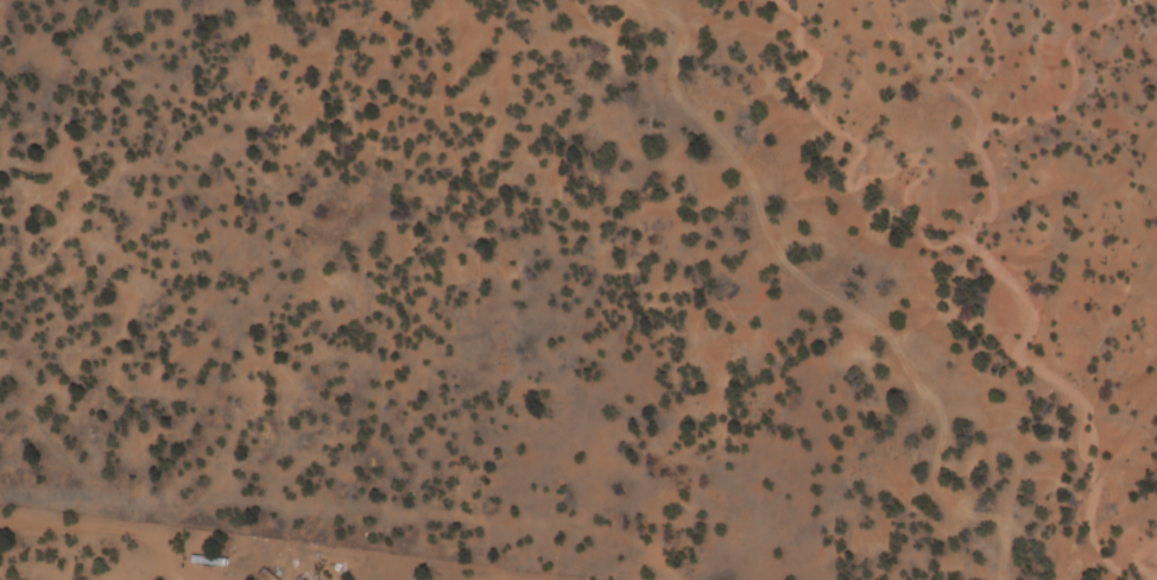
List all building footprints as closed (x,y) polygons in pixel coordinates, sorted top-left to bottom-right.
[(195,565),(228,566),(228,557),(195,557),(195,565)] [(266,567),(256,579),(282,579),(266,567)]
